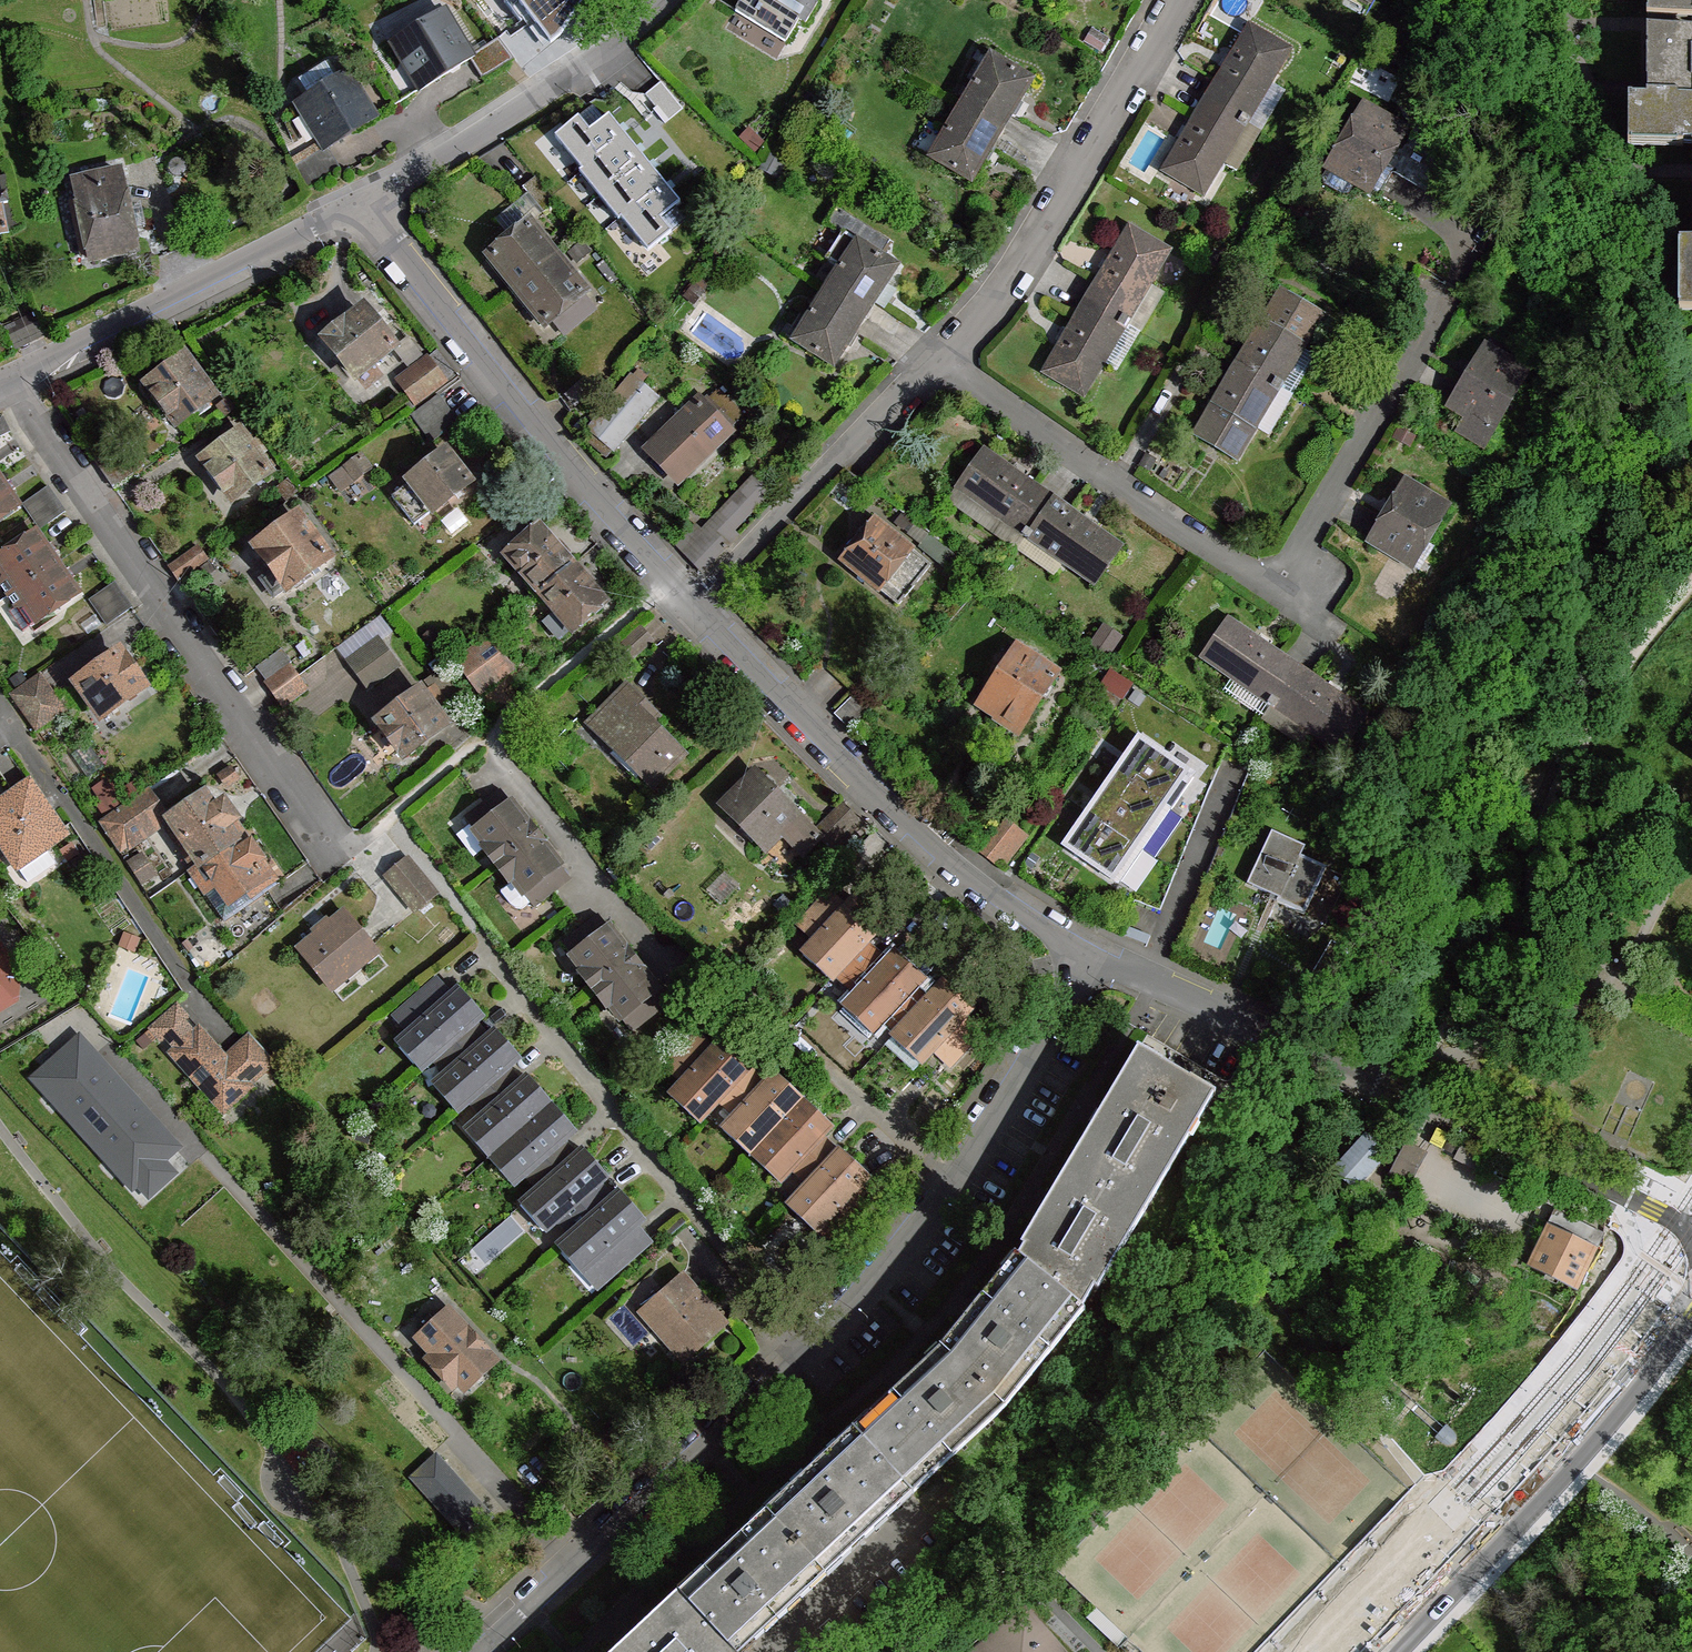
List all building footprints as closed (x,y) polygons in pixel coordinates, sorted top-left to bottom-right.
[(736,11),(787,42),(800,21),(806,25),(818,5),(810,0),(743,0),(736,11)] [(1656,21),(1691,21),(1691,0),(1588,0),(1589,7),(1656,4),(1656,21)] [(439,17),(399,42),(428,85),(467,61),(439,17)] [(1219,83),(1208,101),(1246,123),(1288,51),(1251,29),(1219,83)] [(1646,30),(1646,101),(1626,101),(1626,147),(1691,147),(1691,30),(1646,30)] [(514,59),(499,39),(470,57),(484,78),(514,59)] [(961,108),(1001,132),(1011,115),(1032,82),(992,59),(961,108)] [(310,98),(336,82),(326,65),(299,81),(310,98)] [(310,98),(303,103),(331,146),(370,122),(343,77),(336,82),(310,98)] [(1246,123),(1208,101),(1198,118),(1166,171),(1203,194),(1246,123)] [(961,108),(931,158),(971,183),(989,152),(1001,132),(961,108)] [(1405,131),(1363,108),(1328,170),(1355,185),(1378,197),(1393,171),(1385,166),(1405,131)] [(642,115),(590,152),(619,192),(651,167),(670,153),(642,115)] [(670,153),(651,167),(685,182),(689,161),(670,153)] [(1355,185),(1328,170),(1322,180),(1325,186),(1343,196),(1350,195),(1355,185)] [(557,202),(536,177),(524,188),(544,212),(557,202)] [(125,186),(78,195),(91,259),(137,251),(125,186)] [(529,226),(491,257),(519,289),(556,259),(529,226)] [(1089,302),(1125,323),(1167,251),(1130,230),(1089,302)] [(857,244),(826,293),(865,318),(876,299),(895,268),(857,244)] [(1679,247),(1678,316),(1691,316),(1691,247),(1679,247)] [(556,259),(519,289),(546,323),(584,293),(556,259)] [(826,293),(795,343),(833,367),(855,333),(865,318),(826,293)] [(1282,294),(1240,365),(1278,387),(1320,316),(1282,294)] [(1089,302),(1047,372),(1085,394),(1125,323),(1089,302)] [(349,329),(345,324),(325,340),(355,377),(393,347),(367,315),(349,329)] [(1466,415),(1492,431),(1526,373),(1486,349),(1451,407),(1466,415)] [(427,359),(444,381),(454,373),(438,352),(427,359)] [(214,397),(185,358),(149,385),(177,422),(214,397)] [(444,381),(427,359),(400,379),(419,401),(444,381)] [(1240,365),(1198,435),(1236,458),(1278,387),(1240,365)] [(606,407),(631,429),(656,399),(631,378),(606,407)] [(459,422),(439,396),(412,416),(432,442),(459,422)] [(707,399),(654,450),(678,476),(732,426),(707,399)] [(614,450),(631,429),(606,407),(587,428),(614,450)] [(1483,446),(1492,431),(1466,415),(1457,432),(1483,446)] [(4,417),(0,419),(0,436),(11,431),(4,417)] [(268,472),(239,434),(204,460),(233,498),(268,472)] [(1035,488),(985,453),(949,502),(1017,548),(1027,535),(1052,500),(1035,488)] [(468,483),(447,454),(409,484),(431,513),(468,483)] [(369,467),(361,457),(347,468),(355,478),(369,467)] [(123,458),(103,472),(114,487),(133,473),(123,458)] [(18,507),(0,480),(0,519),(18,507)] [(770,497),(756,482),(744,492),(749,499),(737,510),(731,505),(707,528),(712,533),(728,548),(739,535),(735,530),(770,497)] [(1406,483),(1371,541),(1420,570),(1433,547),(1425,542),(1446,507),(1406,483)] [(415,525),(431,513),(409,484),(393,497),(415,525)] [(48,487),(23,504),(31,516),(57,499),(48,487)] [(57,499),(31,516),(40,529),(65,511),(57,499)] [(1068,511),(1052,500),(1027,535),(1095,584),(1120,548),(1068,511)] [(497,567),(510,556),(539,529),(525,512),(479,546),(497,567)] [(328,559),(298,518),(257,548),(288,588),(328,559)] [(875,521),(843,559),(880,590),(912,551),(875,521)] [(691,554),(706,539),(695,527),(677,546),(688,557),(691,554)] [(539,529),(510,556),(542,593),(572,567),(539,529)] [(57,564),(35,533),(0,557),(0,567),(6,574),(1,585),(9,595),(57,564)] [(728,548),(712,533),(706,539),(691,554),(707,569),(728,548)] [(207,560),(198,547),(178,561),(188,574),(207,560)] [(931,566),(912,551),(880,590),(900,606),(931,566)] [(57,564),(9,595),(17,607),(27,607),(37,622),(78,595),(57,564)] [(572,567),(542,593),(575,630),(605,605),(572,567)] [(98,612),(124,595),(114,581),(89,598),(98,612)] [(132,607),(124,595),(98,612),(106,624),(131,607),(132,607)] [(1279,656),(1229,622),(1205,658),(1272,704),(1297,669),(1279,656)] [(657,643),(643,628),(619,649),(633,664),(657,643)] [(491,638),(456,663),(481,695),(515,670),(491,638)] [(380,639),(349,663),(368,689),(400,666),(380,639)] [(292,662),(282,649),(257,668),(266,681),(288,665),(292,662)] [(1015,652),(986,695),(1004,707),(995,722),(1016,736),(1054,678),(1015,652)] [(118,654),(78,683),(101,717),(142,688),(118,654)] [(296,676),(288,665),(266,681),(275,693),(296,676)] [(1297,669),(1272,704),(1341,751),(1365,715),(1314,680),(1297,669)] [(40,676),(13,695),(37,729),(64,710),(40,676)] [(306,689),(296,676),(275,693),(284,706),(306,689)] [(642,703),(626,688),(600,715),(614,730),(606,740),(650,784),(681,752),(636,710),(642,703)] [(421,693),(381,723),(404,755),(444,724),(421,693)] [(870,708),(856,694),(836,714),(850,728),(870,708)] [(1139,738),(1116,772),(1170,809),(1194,775),(1139,738)] [(1116,772),(1088,812),(1142,849),(1170,809),(1116,772)] [(757,773),(723,807),(762,846),(777,832),(781,835),(799,817),(757,773)] [(0,802),(0,843),(17,867),(65,834),(30,782),(0,802)] [(140,791),(134,782),(97,807),(104,816),(140,791)] [(481,804),(478,806),(489,820),(511,803),(500,789),(481,804)] [(143,792),(100,821),(121,852),(163,822),(143,792)] [(213,814),(202,799),(172,821),(238,914),(267,892),(286,879),(250,828),(232,841),(221,826),(231,819),(222,807),(213,814)] [(489,820),(475,832),(487,847),(484,850),(496,865),(536,834),(511,803),(489,820)] [(844,805),(835,814),(848,827),(857,818),(844,805)] [(464,817),(475,832),(489,820),(478,806),(464,817)] [(1088,812),(1064,845),(1118,883),(1142,849),(1088,812)] [(835,814),(814,833),(821,841),(827,847),(848,827),(835,814)] [(814,833),(799,817),(781,835),(805,859),(821,841),(814,833)] [(848,827),(827,847),(840,860),(861,839),(848,827)] [(1304,846),(1272,831),(1247,884),(1278,899),(1277,902),(1305,914),(1326,867),(1300,856),(1304,846)] [(1010,842),(998,833),(982,853),(994,862),(1010,842)] [(560,865),(536,834),(496,865),(509,881),(512,878),(515,882),(524,894),(538,883),(560,865)] [(152,873),(143,860),(132,867),(141,880),(152,873)] [(416,910),(436,894),(407,860),(387,877),(416,910)] [(538,883),(549,897),(571,879),(560,865),(538,883)] [(522,909),(531,903),(524,894),(515,882),(500,893),(510,905),(516,909),(522,909)] [(549,897),(538,883),(524,894),(531,903),(534,908),(549,897)] [(823,909),(834,897),(828,891),(796,924),(815,941),(835,920),(823,909)] [(267,892),(238,914),(252,935),(281,912),(267,892)] [(557,908),(549,897),(534,908),(543,918),(557,908)] [(835,920),(846,908),(834,897),(823,909),(835,920)] [(815,941),(802,954),(830,981),(836,975),(866,942),(883,924),(856,898),(846,908),(835,920),(815,941)] [(343,911),(300,949),(329,983),(372,947),(343,911)] [(598,915),(577,932),(587,946),(610,928),(598,915)] [(633,959),(610,928),(587,946),(572,956),(585,972),(582,974),(594,990),(633,959)] [(572,956),(587,946),(577,932),(562,943),(572,956)] [(887,961),(866,942),(836,975),(856,995),(887,961)] [(856,995),(844,1008),(872,1034),(884,1021),(917,986),(925,977),(896,952),(887,961),(856,995)] [(633,959),(594,990),(606,1006),(609,1003),(621,1019),(636,1008),(658,990),(633,959)] [(409,1034),(451,995),(437,979),(394,1016),(409,1034)] [(897,1033),(892,1038),(920,1064),(933,1050),(963,1018),(972,1007),(945,981),(929,998),(897,1033)] [(929,998),(917,986),(884,1021),(897,1033),(929,998)] [(409,1034),(397,1045),(420,1070),(433,1059),(475,1023),(483,1016),(459,988),(451,995),(409,1034)] [(636,1008),(647,1021),(669,1004),(658,990),(636,1008)] [(176,1005),(149,1028),(159,1039),(163,1035),(176,1049),(171,1053),(223,1111),(249,1088),(246,1085),(271,1063),(249,1038),(227,1059),(198,1027),(193,1032),(182,1020),(186,1016),(176,1005)] [(647,1021),(636,1008),(621,1019),(632,1033),(647,1021)] [(980,1033),(963,1018),(933,1050),(950,1066),(980,1033)] [(487,1037),(475,1023),(433,1059),(446,1074),(487,1037)] [(446,1074),(433,1086),(457,1113),(469,1102),(508,1067),(519,1058),(496,1029),(487,1037),(446,1074)] [(132,1193),(137,1188),(148,1199),(179,1171),(168,1160),(183,1147),(78,1032),(27,1077),(132,1193)] [(684,1082),(714,1050),(698,1035),(667,1067),(684,1082)] [(684,1082),(670,1097),(698,1122),(719,1100),(749,1068),(751,1066),(723,1040),(714,1050),(684,1082)] [(1139,1050),(1067,1168),(1143,1214),(1214,1095),(1139,1050)] [(522,1083),(508,1067),(469,1102),(483,1117),(522,1083)] [(766,1084),(749,1068),(719,1100),(736,1116),(766,1084)] [(736,1116),(722,1130),(751,1156),(803,1100),(776,1073),(766,1084),(736,1116)] [(483,1117),(465,1132),(489,1159),(552,1104),(529,1077),(522,1083),(483,1117)] [(803,1100),(751,1156),(779,1182),(792,1169),(823,1136),(832,1126),(803,1100)] [(552,1104),(489,1159),(512,1185),(525,1174),(563,1141),(575,1130),(552,1104)] [(1369,1131),(1335,1167),(1358,1188),(1392,1152),(1369,1131)] [(839,1152),(823,1136),(792,1169),(809,1184),(839,1152)] [(577,1156),(563,1141),(525,1174),(539,1189),(577,1156)] [(1405,1146),(1393,1171),(1412,1179),(1424,1156),(1405,1146)] [(539,1189),(522,1204),(545,1231),(557,1220),(600,1183),(608,1177),(584,1149),(577,1156),(539,1189)] [(809,1184),(788,1207),(816,1232),(829,1218),(859,1186),(868,1175),(841,1150),(839,1152),(809,1184)] [(1023,1248),(1017,1257),(1082,1308),(1093,1289),(1097,1291),(1143,1214),(1067,1168),(1021,1246),(1023,1248)] [(613,1198),(600,1183),(557,1220),(571,1235),(613,1198)] [(876,1201),(859,1186),(829,1218),(846,1234),(876,1201)] [(571,1235),(558,1247),(580,1273),(593,1262),(636,1225),(644,1218),(621,1191),(613,1198),(571,1235)] [(651,1242),(636,1225),(593,1262),(609,1280),(651,1242)] [(1550,1228),(1530,1266),(1576,1289),(1595,1250),(1550,1228)] [(1015,1255),(940,1348),(1005,1408),(1084,1311),(1082,1308),(1017,1257),(1015,1255)] [(725,1327),(680,1276),(641,1310),(654,1326),(660,1321),(692,1355),(725,1327)] [(493,1361),(448,1312),(419,1337),(447,1366),(439,1373),(452,1386),(463,1376),(470,1383),(493,1361)] [(940,1348),(853,1428),(913,1494),(1005,1408),(940,1348)] [(853,1428),(765,1510),(825,1575),(913,1494),(853,1428)] [(437,1452),(409,1478),(467,1542),(495,1516),(437,1452)] [(678,1591),(734,1651),(743,1651),(825,1575),(765,1510),(678,1591)] [(678,1591),(612,1651),(734,1651),(678,1591)] [(980,1651),(1059,1651),(1027,1613),(980,1651)]
